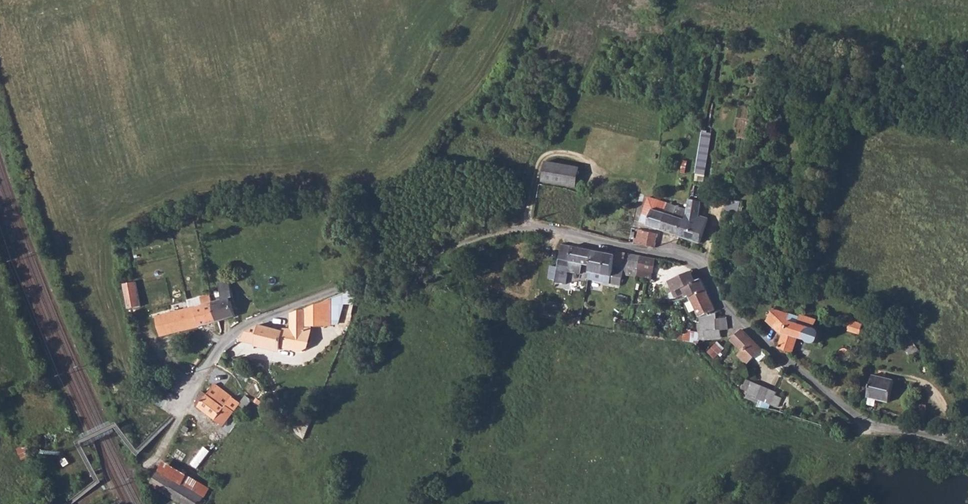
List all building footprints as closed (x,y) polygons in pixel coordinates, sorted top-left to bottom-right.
[(694,172),(693,177),(701,177),(701,175),(705,175),(712,134),(701,132),(700,139),(700,142),(701,142),(696,172),(694,172)] [(546,164),(543,181),(576,186),(580,166),(547,161),(546,164)] [(649,225),(659,228),(663,230),(668,214),(665,213),(668,203),(648,197),(645,207),(653,209),(651,217),(643,215),(641,221),(650,223),(649,225)] [(681,235),(701,242),(709,217),(700,214),(702,200),(690,199),(688,209),(688,211),(687,214),(687,217),(686,220),(685,222),(684,225),(684,228),(683,230),(682,233),(681,235)] [(668,214),(663,230),(681,235),(682,233),(683,230),(684,228),(684,225),(685,222),(686,220),(687,217),(687,214),(688,211),(688,209),(668,203),(665,213),(668,214)] [(635,239),(636,242),(639,244),(647,245),(655,247),(658,233),(643,231),(643,229),(637,229),(635,239)] [(562,244),(555,282),(566,284),(568,272),(580,274),(582,264),(592,266),(595,250),(562,244)] [(592,266),(589,280),(620,285),(623,274),(638,276),(638,275),(639,270),(639,268),(624,265),(623,270),(614,268),(616,255),(595,250),(592,266)] [(617,252),(616,255),(614,268),(623,270),(624,265),(639,268),(642,256),(617,252)] [(639,268),(639,270),(653,273),(656,258),(642,256),(639,268)] [(687,294),(688,297),(691,297),(706,291),(702,280),(697,282),(692,271),(670,281),(677,298),(687,294)] [(223,299),(214,301),(215,303),(216,307),(217,311),(218,315),(219,319),(220,321),(236,315),(231,298),(234,297),(229,280),(227,280),(226,278),(223,279),(223,281),(218,283),(223,299)] [(126,284),(131,308),(143,306),(138,281),(126,284)] [(706,291),(691,297),(697,309),(700,316),(697,318),(698,324),(700,334),(705,333),(705,340),(722,338),(721,330),(728,329),(727,317),(718,318),(717,313),(706,291)] [(215,303),(214,301),(213,296),(213,294),(203,296),(205,304),(158,315),(163,335),(220,321),(219,319),(218,315),(217,311),(216,307),(215,303)] [(553,296),(550,308),(558,310),(561,297),(553,296)] [(691,297),(688,297),(691,301),(687,303),(691,312),(697,309),(691,297)] [(247,332),(242,341),(280,351),(281,347),(301,346),(302,331),(307,331),(307,326),(331,324),(330,299),(305,310),(304,311),(295,312),(292,313),(291,315),(291,330),(283,329),(282,331),(258,325),(247,332)] [(783,337),(780,348),(782,349),(785,349),(792,351),(794,352),(799,337),(807,339),(808,341),(812,343),(815,343),(818,342),(820,339),(821,337),(821,333),(820,331),(823,323),(816,319),(815,320),(801,314),(800,316),(790,313),(772,309),(766,322),(783,337)] [(837,328),(846,330),(849,320),(840,317),(837,328)] [(849,320),(846,330),(859,334),(862,324),(849,320)] [(743,329),(732,340),(744,352),(740,356),(748,364),(762,349),(743,329)] [(911,340),(903,346),(910,356),(919,350),(911,340)] [(379,348),(364,344),(361,351),(367,353),(365,360),(372,362),(374,357),(377,358),(378,355),(381,355),(383,350),(381,349),(379,348)] [(839,351),(838,353),(838,356),(839,359),(841,361),(844,362),(846,362),(848,361),(851,359),(852,356),(852,353),(851,350),(848,349),(845,348),(842,349),(839,351)] [(872,375),(867,397),(888,402),(893,380),(872,375)] [(747,379),(743,388),(747,390),(746,393),(766,402),(771,390),(747,379)] [(215,384),(198,406),(223,425),(241,403),(215,384)] [(179,440),(159,473),(173,481),(174,479),(192,490),(197,482),(187,475),(201,454),(179,440)] [(150,485),(182,503),(205,503),(202,501),(204,497),(192,490),(174,479),(173,481),(159,473),(158,472),(150,485)]
